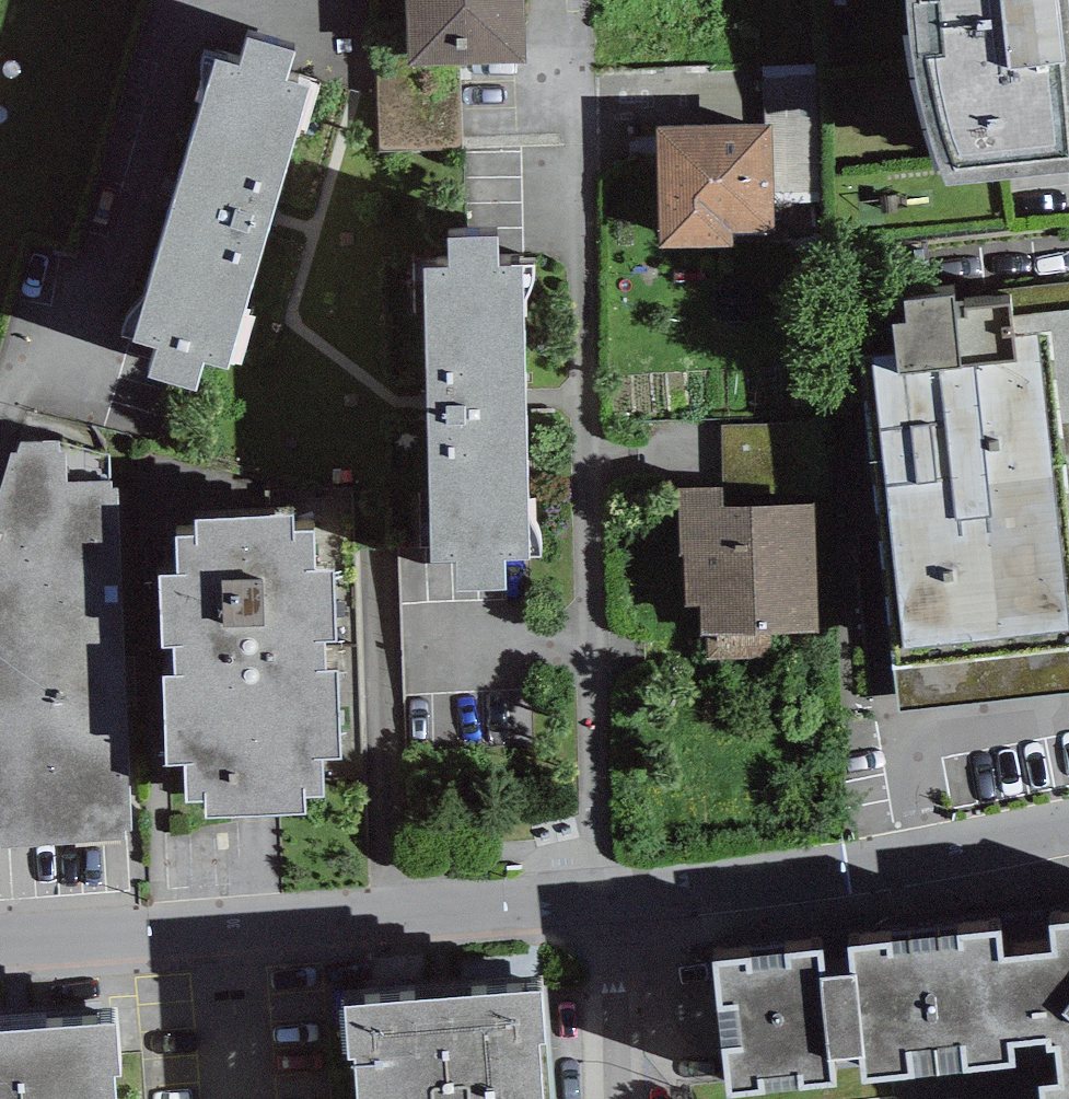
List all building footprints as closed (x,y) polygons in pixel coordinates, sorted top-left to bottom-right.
[(408,61),(458,59),(525,56),(523,0),(406,0),(408,61)] [(911,45),(921,100),(934,145),(946,178),(1068,163),(1068,0),(905,0),(911,45)] [(239,57),(214,50),(133,331),(157,337),(148,368),(197,382),(205,353),(230,360),(311,78),(288,71),(296,42),(247,28),(239,57)] [(376,151),(462,148),(458,59),(408,61),(373,62),(376,151)] [(771,122),(656,124),(659,243),(731,241),(731,228),(773,227),(771,122)] [(499,229),(447,230),(447,258),(425,259),(432,553),(456,552),(457,580),(506,579),(505,550),(529,550),(521,257),(499,257),(499,229)] [(896,662),(1068,643),(1068,496),(1050,325),(1017,328),(1013,295),(955,302),(953,285),(906,290),(908,312),(893,314),(897,348),(861,352),(896,662)] [(131,825),(116,486),(110,487),(112,479),(108,479),(109,450),(61,437),(22,439),(19,449),(11,449),(0,483),(0,842),(126,835),(125,825),(131,825)] [(817,467),(817,452),(732,451),(732,466),(817,467)] [(676,486),(677,505),(678,552),(684,552),(686,602),(699,602),(700,632),(818,628),(814,501),(723,504),(723,485),(676,486)] [(177,565),(159,566),(167,759),(184,758),(186,796),(205,795),(206,811),(307,807),(306,790),(324,789),(323,752),(344,751),(335,560),(315,561),(313,523),(294,524),(293,507),(196,512),(196,528),(175,529),(177,565)] [(713,956),(726,1086),(837,1075),(834,1050),(861,1047),(863,1072),(1013,1057),(1010,1035),(1047,1032),(1048,1039),(1060,1037),(1064,1072),(1040,1074),(1042,1098),(1068,1098),(1068,919),(1052,921),(1054,948),(1001,953),(997,922),(847,937),(850,968),(823,971),(821,945),(713,956)] [(344,1001),(347,1050),(354,1049),(358,1098),(542,1098),(538,1038),(548,1037),(544,986),(344,1001)] [(0,1025),(0,1098),(115,1098),(113,1068),(123,1067),(119,1015),(0,1025)]
